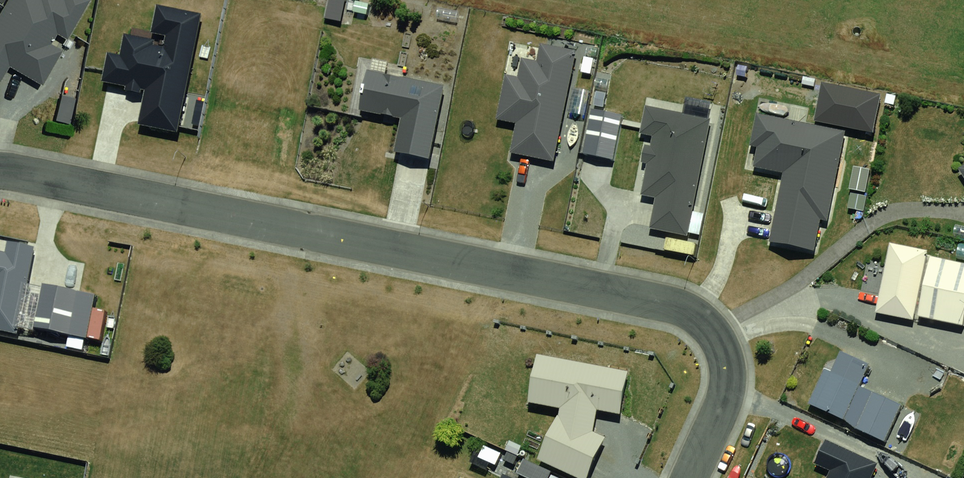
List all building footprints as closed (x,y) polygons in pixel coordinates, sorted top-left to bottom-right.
[(0,13),(0,81),(9,65),(43,84),(91,0),(8,0),(0,13)] [(145,89),(138,124),(177,131),(200,14),(156,5),(151,32),(165,35),(163,45),(154,44),(155,39),(123,33),(119,55),(108,52),(102,80),(125,85),(124,89),(140,92),(140,89),(145,89)] [(516,122),(510,152),(553,160),(574,50),(539,44),(536,59),(522,56),(518,77),(506,74),(497,118),(516,122)] [(366,70),(359,109),(399,116),(392,151),(429,158),(443,85),(366,70)] [(873,132),(880,93),(821,82),(813,121),(873,132)] [(710,119),(645,106),(639,133),(651,136),(650,145),(644,144),(641,162),(647,163),(641,194),(656,197),(649,228),(687,235),(710,119)] [(621,114),(590,108),(582,152),(613,158),(621,114)] [(846,130),(757,112),(751,144),(758,145),(754,165),(783,171),(768,243),(815,252),(821,221),(828,223),(846,130)] [(869,197),(853,194),(850,212),(865,215),(869,197)] [(888,242),(873,313),(915,321),(916,316),(962,326),(963,316),(963,264),(924,255),(925,250),(888,242)] [(0,252),(0,329),(28,335),(43,260),(0,252)] [(106,293),(58,286),(47,331),(95,339),(106,293)] [(824,368),(807,403),(883,439),(898,406),(857,386),(867,364),(839,351),(830,371),(824,368)] [(537,355),(528,402),(559,408),(535,458),(577,477),(586,477),(605,438),(593,432),(597,410),(619,414),(627,371),(537,355)] [(879,463),(824,438),(813,463),(830,470),(826,477),(872,477),(879,463)]
